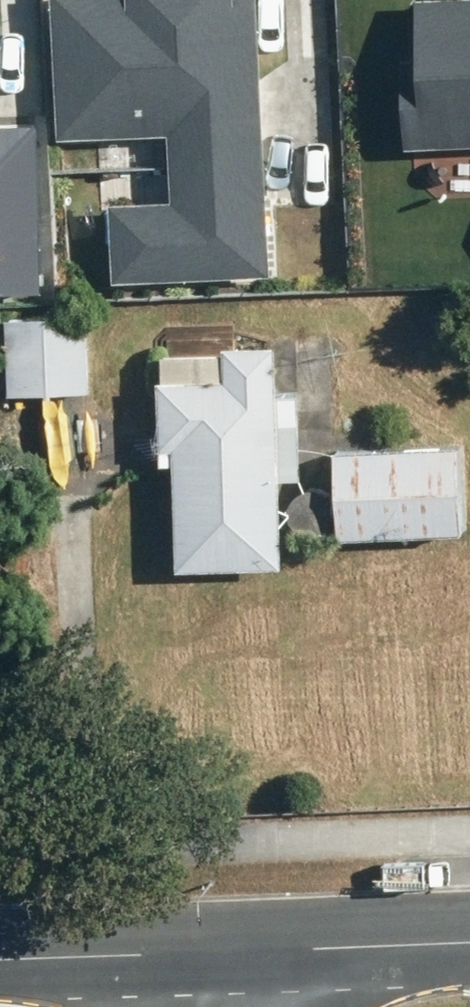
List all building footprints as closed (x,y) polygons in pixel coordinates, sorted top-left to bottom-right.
[(265,278),(252,0),(49,0),(55,141),(165,136),(168,205),(110,208),(113,285),(265,278)] [(414,3),(416,64),(403,64),(406,148),(469,145),(469,1),(414,3)] [(41,296),(37,129),(0,130),(0,297),(41,296)] [(10,320),(12,396),(94,394),(93,318),(10,320)] [(287,567),(279,344),(227,346),(228,378),(163,380),(166,451),(178,451),(182,571),(287,567)] [(465,445),(340,449),(343,539),(468,535),(465,445)]
